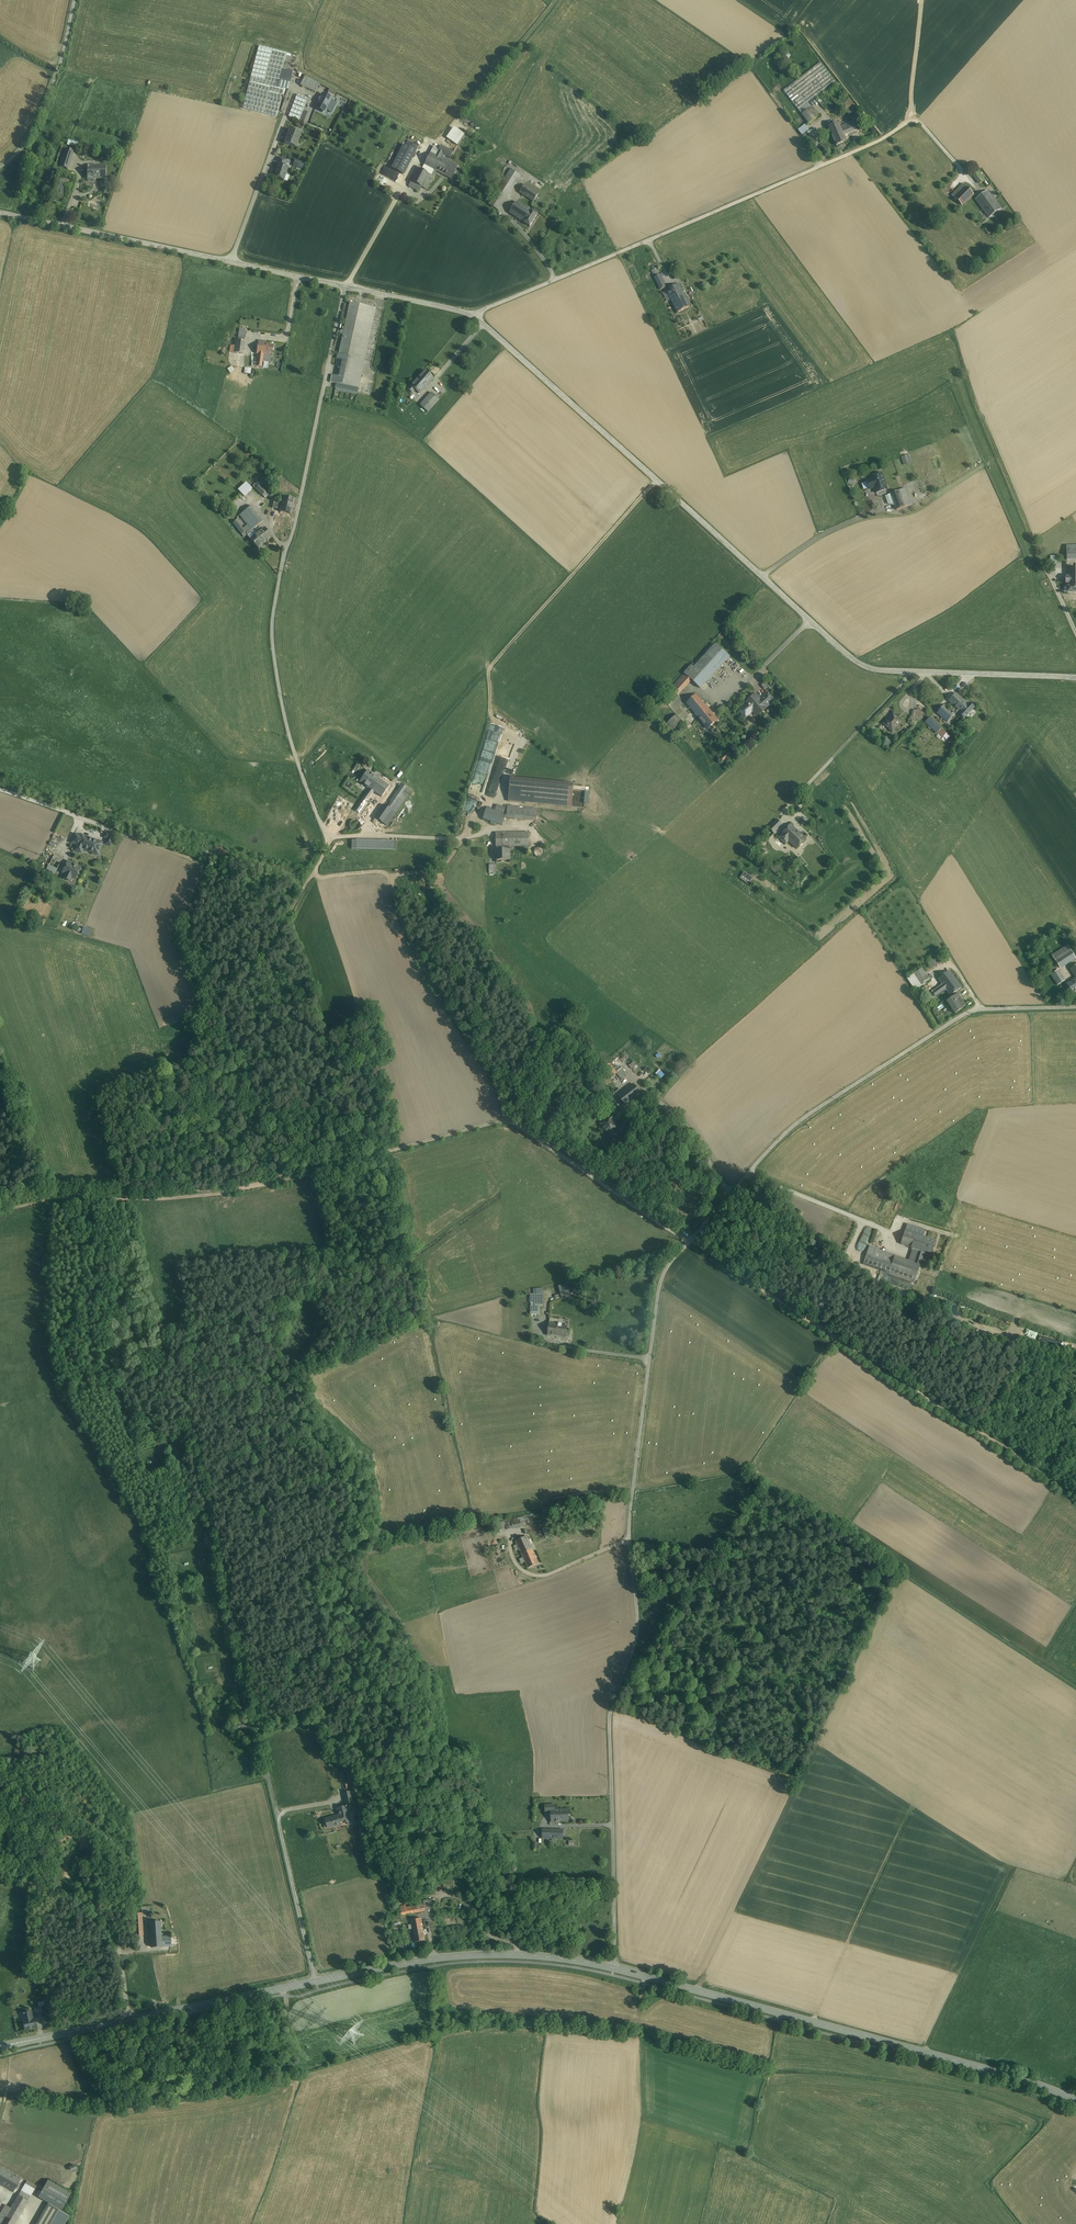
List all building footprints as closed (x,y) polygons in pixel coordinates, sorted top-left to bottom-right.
[(787,52),(782,56),(786,61),(791,58),(787,52)] [(290,84),(292,72),(283,70),(280,81),(280,82),(290,84)] [(319,84),(305,77),(300,85),(315,93),(319,84)] [(326,96),(332,99),(336,92),(330,89),(326,96)] [(326,96),(323,94),(316,107),(326,112),(327,109),(331,101),(332,99),(326,96)] [(308,99),(297,95),(288,117),(299,121),(308,99)] [(336,103),(331,101),(327,109),(332,111),(336,103)] [(813,107),(803,115),(810,124),(820,117),(813,107)] [(304,111),(300,121),(305,123),(309,113),(304,111)] [(852,122),(841,127),(844,135),(856,130),(852,122)] [(838,123),(828,127),(837,147),(847,143),(838,123)] [(799,130),(804,135),(811,130),(806,124),(799,130)] [(455,129),(454,128),(447,138),(458,146),(465,136),(455,129)] [(301,134),(290,130),(290,131),(291,131),(288,138),(287,138),(285,144),(296,148),(296,147),(295,147),(297,142),(298,142),(301,134)] [(84,143),(68,140),(67,145),(83,148),(84,143)] [(413,140),(401,164),(399,163),(395,170),(403,174),(418,146),(419,143),(413,140)] [(453,152),(441,146),(436,156),(439,157),(442,159),(442,158),(444,159),(446,156),(450,158),(453,152)] [(74,151),(65,149),(62,159),(63,160),(70,162),(74,151)] [(436,156),(430,153),(424,165),(421,170),(418,169),(409,186),(419,191),(421,187),(426,190),(433,177),(436,171),(434,170),(439,157),(436,156)] [(457,166),(444,159),(442,158),(442,159),(439,157),(434,170),(436,171),(451,178),(457,166)] [(287,161),(280,158),(277,165),(278,165),(274,177),(283,180),(288,168),(285,167),(287,161)] [(70,162),(63,160),(60,167),(68,170),(70,162)] [(304,164),(296,161),(294,166),(302,169),(304,164)] [(105,167),(87,168),(88,176),(87,176),(87,181),(88,182),(93,182),(94,181),(94,179),(105,178),(105,167)] [(391,180),(401,184),(404,176),(394,172),(391,180)] [(979,172),(973,176),(979,185),(985,181),(979,172)] [(73,184),(60,179),(56,190),(60,192),(69,195),(73,184)] [(963,184),(951,196),(963,207),(975,195),(963,184)] [(539,194),(525,185),(520,193),(534,202),(539,194)] [(1002,208),(988,191),(976,201),(989,218),(1002,208)] [(532,211),(517,202),(510,213),(524,223),(530,226),(538,214),(533,210),(532,211)] [(652,270),(655,277),(660,274),(657,268),(652,270)] [(662,274),(654,278),(660,291),(668,287),(662,274)] [(692,307),(680,284),(666,291),(678,314),(692,307)] [(350,303),(339,354),(337,354),(336,358),(342,360),(344,360),(356,304),(350,303)] [(376,308),(356,304),(344,360),(342,360),(339,377),(336,376),(334,383),(336,383),(358,388),(376,309),(376,308)] [(238,340),(236,340),(235,346),(234,353),(243,354),(244,341),(238,340)] [(267,342),(264,341),(263,344),(258,343),(257,354),(258,354),(257,362),(256,367),(262,367),(263,361),(271,362),(273,345),(267,344),(267,342)] [(435,379),(425,371),(409,389),(413,393),(416,390),(421,394),(435,379)] [(358,388),(336,383),(335,388),(357,393),(358,388)] [(437,402),(430,396),(421,406),(429,412),(438,403),(437,402)] [(910,455),(902,458),(904,466),(913,463),(910,455)] [(869,491),(874,489),(877,497),(889,492),(882,474),(870,478),(871,481),(866,483),(869,491)] [(246,481),(237,490),(241,493),(245,498),(254,489),(249,484),(246,481)] [(267,491),(257,482),(256,484),(253,486),(262,496),(267,491)] [(911,505),(905,489),(890,495),(897,511),(911,505)] [(294,499),(283,497),(282,503),(280,510),(280,512),(291,514),(294,499)] [(282,503),(274,501),(272,508),(280,510),(282,503)] [(264,521),(252,506),(239,515),(240,515),(247,525),(251,530),(252,530),(264,521)] [(243,528),(236,520),(232,523),(244,537),(246,535),(247,534),(245,532),(246,532),(243,528)] [(247,525),(243,528),(246,532),(245,532),(247,534),(252,530),(251,530),(247,525)] [(256,534),(254,531),(254,530),(247,535),(250,539),(258,549),(264,544),(263,543),(270,538),(271,536),(264,528),(256,534)] [(1066,546),(1066,561),(1075,560),(1075,546),(1066,546)] [(1068,581),(1067,581),(1067,594),(1075,594),(1075,569),(1068,569),(1068,581)] [(715,645),(694,669),(691,667),(684,676),(686,677),(700,690),(729,658),(715,645)] [(683,676),(671,690),(678,697),(691,683),(683,676)] [(959,716),(964,721),(975,709),(970,705),(969,706),(957,694),(949,702),(961,714),(959,716)] [(686,703),(694,713),(705,705),(697,695),(686,703)] [(744,706),(739,710),(745,718),(754,711),(758,715),(760,714),(764,711),(763,710),(766,708),(767,709),(767,708),(767,707),(774,701),(769,695),(760,702),(759,700),(759,699),(756,695),(746,703),(747,704),(745,706),(744,706)] [(705,705),(694,713),(708,729),(718,721),(705,705)] [(945,706),(937,714),(947,724),(955,716),(945,706)] [(918,709),(911,717),(916,722),(923,714),(918,709)] [(894,714),(882,725),(892,734),(903,723),(894,714)] [(677,716),(664,726),(670,733),(683,722),(677,716)] [(942,728),(930,717),(925,722),(937,733),(942,729),(942,728)] [(942,729),(937,733),(942,738),(946,733),(942,729)] [(729,751),(721,757),(723,759),(731,753),(729,751)] [(723,759),(725,763),(735,756),(732,753),(723,759)] [(380,779),(367,770),(360,781),(369,788),(370,788),(372,790),(380,779)] [(389,786),(380,779),(372,790),(375,792),(382,797),(389,786)] [(511,779),(511,784),(573,790),(573,785),(511,779)] [(411,790),(402,784),(399,789),(408,795),(411,790)] [(573,790),(511,784),(509,801),(521,802),(521,801),(526,802),(571,806),(573,790)] [(360,802),(354,809),(359,813),(367,801),(373,792),(374,793),(375,792),(372,790),(370,788),(369,788),(366,794),(360,802)] [(408,795),(399,789),(395,795),(404,801),(408,795)] [(404,801),(395,795),(390,802),(391,802),(387,807),(395,813),(404,801)] [(367,801),(359,813),(358,813),(366,819),(375,806),(367,801)] [(387,807),(384,805),(383,805),(382,808),(381,808),(375,817),(387,826),(395,813),(387,807)] [(497,806),(495,811),(506,815),(508,815),(508,810),(497,806)] [(537,809),(508,806),(508,810),(508,815),(536,818),(536,817),(537,809)] [(495,811),(487,808),(483,819),(502,825),(506,815),(495,811)] [(360,827),(360,825),(360,823),(359,821),(357,820),(355,820),(353,820),(351,822),(350,823),(349,825),(350,828),(351,829),(353,830),(355,831),(357,830),(359,829),(360,827)] [(778,820),(769,828),(774,833),(783,825),(778,820)] [(791,825),(782,834),(779,837),(786,844),(789,841),(797,848),(806,839),(791,825)] [(529,832),(496,833),(496,846),(510,846),(529,846),(529,832)] [(80,836),(74,834),(71,843),(77,845),(80,836)] [(96,842),(88,839),(84,838),(85,836),(81,835),(80,836),(77,845),(75,851),(79,853),(80,848),(83,849),(98,855),(102,843),(97,841),(96,842)] [(396,841),(352,840),(352,848),(396,850),(396,841)] [(510,846),(499,846),(499,850),(496,850),(496,860),(510,860),(510,846)] [(544,855),(544,853),(544,851),(542,849),(541,848),(539,848),(537,848),(535,849),(534,851),(534,853),(534,855),(535,856),(537,857),(539,858),(541,857),(543,856),(544,855)] [(62,859),(54,855),(50,864),(48,869),(54,872),(53,874),(55,874),(62,859)] [(81,868),(68,862),(63,873),(66,874),(64,878),(69,881),(71,877),(75,879),(81,868)] [(777,864),(772,869),(776,873),(781,869),(777,864)] [(754,880),(745,873),(740,879),(749,886),(754,880)] [(84,926),(82,933),(90,936),(92,929),(84,926)] [(1051,956),(1060,969),(1075,960),(1075,959),(1068,946),(1051,956)] [(939,956),(927,963),(931,969),(943,962),(939,956)] [(922,969),(908,979),(916,990),(930,980),(922,969)] [(950,970),(938,978),(943,984),(934,991),(938,996),(946,989),(950,995),(961,987),(950,970)] [(1059,971),(1052,976),(1059,987),(1066,982),(1059,971)] [(1067,985),(1073,996),(1075,994),(1075,980),(1067,985)] [(958,993),(948,1000),(956,1012),(967,1005),(958,993)] [(610,1064),(604,1069),(611,1077),(617,1073),(613,1068),(610,1064)] [(624,1068),(617,1074),(622,1080),(629,1075),(624,1068)] [(634,1084),(618,1096),(625,1105),(640,1093),(634,1084)] [(605,1089),(602,1091),(608,1098),(611,1096),(605,1089)] [(601,1124),(609,1135),(614,1132),(619,1128),(610,1116),(601,1124)] [(617,1136),(614,1132),(609,1135),(606,1137),(610,1141),(617,1136)] [(905,1230),(900,1243),(914,1247),(925,1251),(932,1253),(936,1240),(905,1230)] [(865,1249),(870,1235),(861,1232),(856,1246),(865,1249)] [(909,1260),(870,1246),(864,1264),(915,1282),(921,1262),(925,1251),(914,1247),(909,1260)] [(567,1284),(559,1286),(561,1295),(562,1298),(570,1296),(568,1287),(567,1284)] [(540,1315),(540,1306),(543,1306),(543,1289),(534,1289),(534,1294),(531,1294),(531,1315),(540,1315)] [(562,1324),(549,1323),(548,1335),(566,1337),(567,1325),(562,1324)] [(525,1517),(497,1523),(499,1532),(513,1528),(523,1526),(527,1525),(525,1517)] [(530,1544),(527,1537),(516,1542),(517,1545),(520,1549),(523,1557),(525,1562),(528,1568),(538,1563),(530,1544)] [(625,1716),(622,1724),(658,1738),(661,1731),(625,1716)] [(345,1773),(340,1774),(344,1790),(349,1788),(345,1773)] [(350,1791),(343,1793),(346,1803),(352,1802),(350,1791)] [(545,1812),(551,1812),(551,1821),(570,1821),(570,1808),(557,1808),(557,1803),(545,1804),(545,1812)] [(338,1815),(324,1819),(327,1828),(340,1824),(351,1821),(348,1811),(352,1810),(350,1804),(336,1808),(338,1815)] [(565,1828),(544,1828),(543,1839),(565,1839),(565,1828)] [(424,1904),(415,1906),(416,1913),(425,1911),(424,1904)] [(399,1916),(416,1913),(415,1906),(407,1907),(406,1906),(397,1908),(399,1916)] [(143,1936),(142,1913),(136,1913),(134,1913),(135,1936),(143,1936)] [(421,1918),(411,1920),(416,1942),(425,1940),(421,1918)] [(163,1946),(172,1946),(171,1936),(161,1937),(160,1922),(150,1922),(152,1947),(163,1946)] [(401,1925),(393,1927),(394,1934),(403,1932),(401,1925)] [(45,2006),(35,2008),(37,2018),(47,2016),(45,2006)] [(31,2012),(22,2013),(24,2020),(23,2020),(25,2030),(35,2028),(33,2018),(32,2018),(31,2012)] [(0,2166),(0,2184),(14,2192),(22,2178),(0,2166)] [(71,2194),(49,2182),(40,2198),(62,2210),(71,2194)] [(37,2223),(64,2223),(68,2216),(60,2211),(61,2210),(58,2208),(57,2210),(48,2205),(37,2223)]
